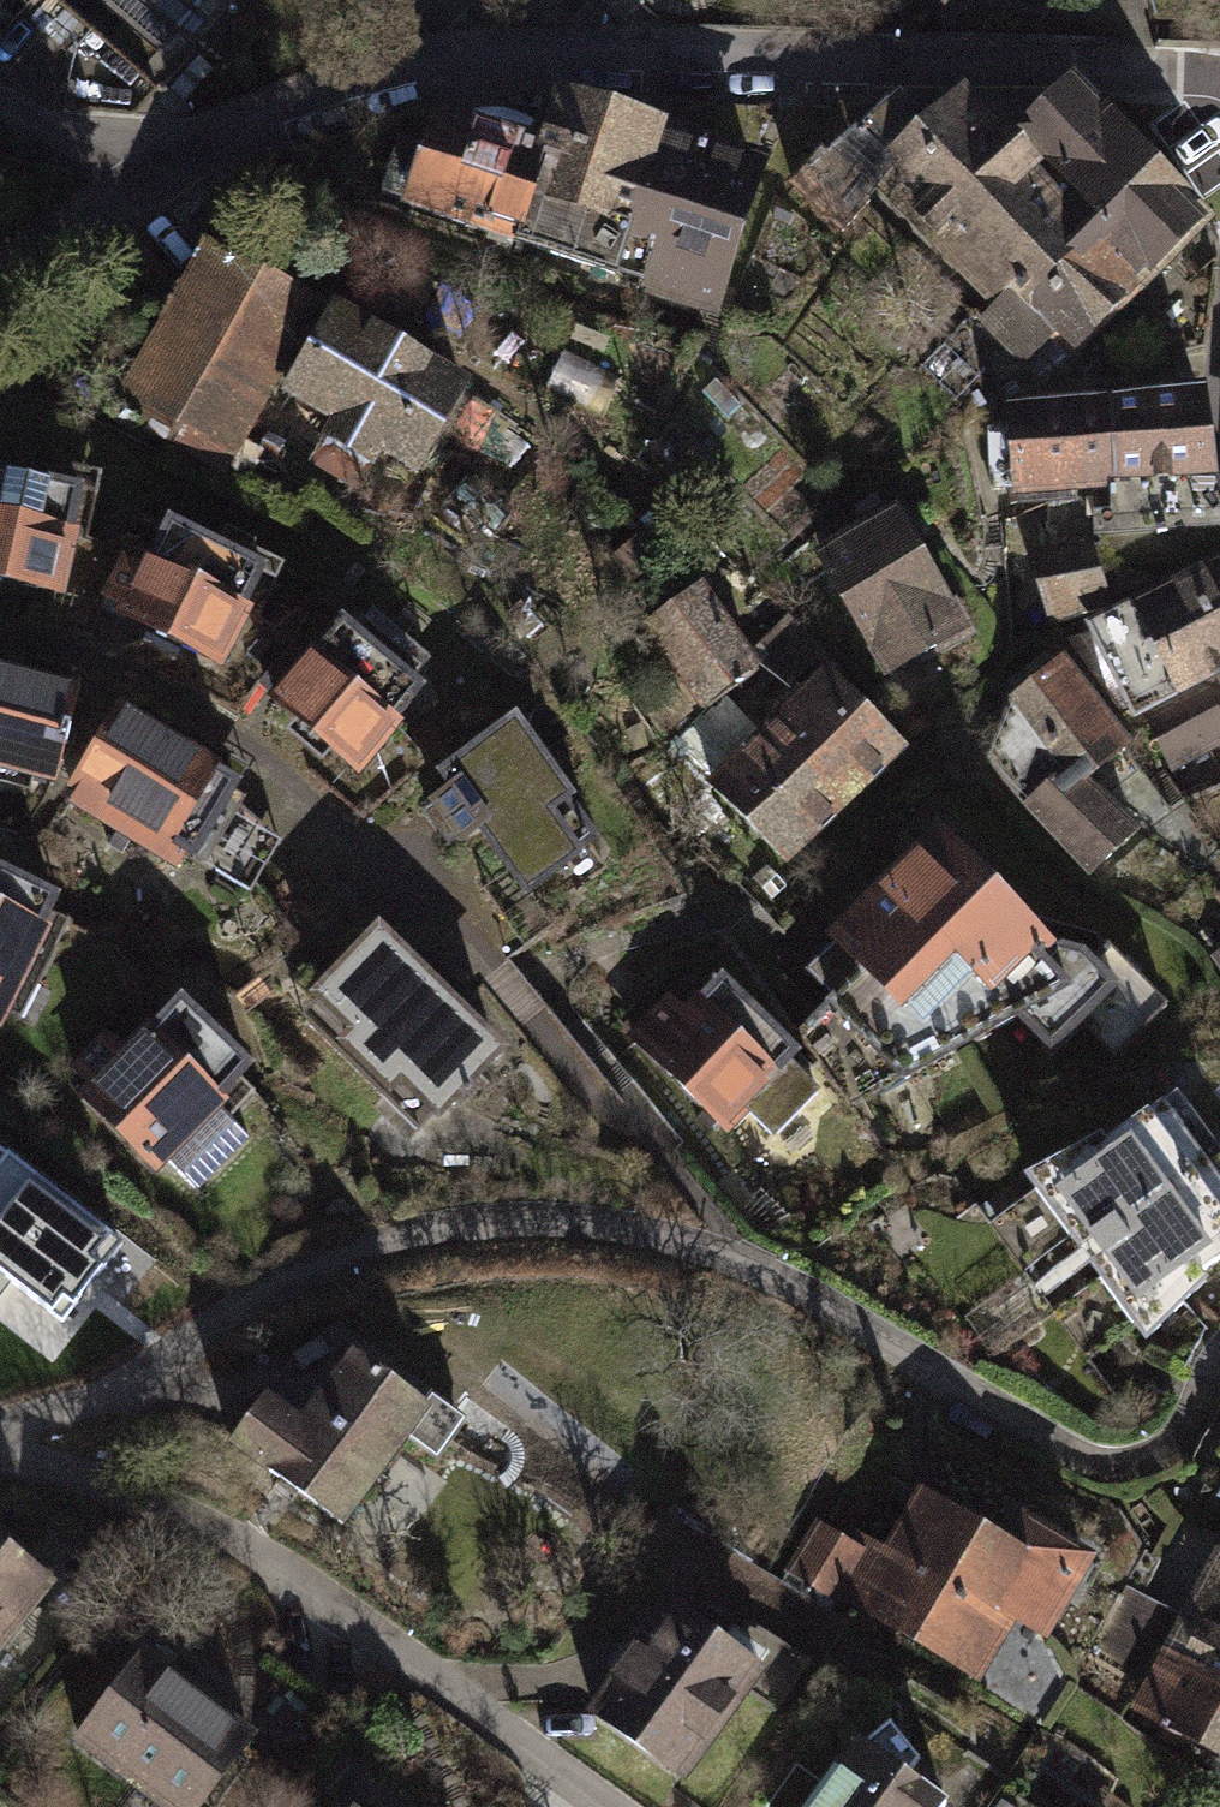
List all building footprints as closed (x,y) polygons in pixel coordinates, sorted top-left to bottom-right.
[(944,25),(966,0),(915,0),(944,25)] [(789,182),(843,231),(881,189),(992,305),(981,316),(974,309),(922,363),(961,403),(1010,348),(1040,381),(1069,353),(1076,360),(1219,214),(1077,66),(1020,121),(1009,109),(1003,116),(967,77),(928,110),(902,80),(829,146),(823,143),(789,182)] [(558,79),(541,131),(436,97),(402,199),(641,276),(637,288),(721,315),(775,149),(558,79)] [(202,232),(117,398),(235,458),(319,292),(202,232)] [(336,295),(280,389),(329,418),(321,431),(375,463),(383,450),(419,471),(475,376),(336,295)] [(1009,396),(1016,494),(1048,492),(1050,546),(1095,541),(1115,598),(1219,547),(1219,445),(1211,379),(1009,396)] [(65,592),(79,525),(74,524),(84,477),(0,460),(0,579),(65,592)] [(898,498),(812,547),(886,676),(972,627),(898,498)] [(120,603),(116,611),(223,665),(256,601),(250,598),(268,562),(169,511),(142,563),(122,553),(102,593),(120,603)] [(1050,546),(1029,548),(1051,622),(1117,604),(1115,598),(1095,541),(1050,546)] [(1087,621),(1138,719),(1145,714),(1219,674),(1219,553),(1087,621)] [(704,578),(641,623),(701,708),(764,663),(704,578)] [(340,606),(266,694),(362,774),(407,720),(401,716),(430,681),(340,606)] [(1010,697),(989,762),(1092,878),(1142,825),(1095,775),(1136,739),(1067,650),(1010,697)] [(831,659),(708,779),(791,864),(914,743),(831,659)] [(53,777),(77,682),(0,663),(0,764),(53,777)] [(1145,714),(1175,771),(1219,747),(1219,674),(1145,714)] [(119,701),(67,785),(74,790),(67,801),(177,869),(187,852),(194,857),(243,779),(119,701)] [(608,835),(517,711),(438,768),(448,782),(428,797),(460,841),(479,828),(527,894),(608,835)] [(944,818),(830,932),(838,941),(866,969),(837,997),(834,1000),(906,1075),(1019,1016),(1057,1052),(1124,982),(1089,944),(1062,939),(944,818)] [(1,1027),(51,923),(45,921),(61,889),(0,860),(0,1026),(1,1027)] [(379,917),(311,988),(320,997),(304,1013),(420,1125),(432,1112),(440,1120),(512,1045),(379,917)] [(866,969),(838,941),(809,969),(837,997),(866,969)] [(1211,955),(1219,968),(1219,949),(1211,955)] [(669,989),(623,1035),(729,1139),(751,1116),(775,1139),(827,1087),(797,1058),(806,1048),(725,969),(703,991),(700,988),(685,1004),(669,989)] [(83,1084),(74,1093),(156,1175),(170,1160),(200,1189),(250,1138),(219,1108),(228,1100),(222,1094),(254,1062),(181,990),(125,1047),(105,1028),(66,1068),(83,1084)] [(1027,1171),(1147,1340),(1215,1278),(1209,1268),(1219,1260),(1219,1141),(1181,1088),(1112,1138),(1106,1129),(1027,1171)] [(14,1156),(0,1173),(0,1310),(34,1337),(114,1235),(14,1156)] [(266,1388),(228,1441),(345,1525),(409,1436),(439,1458),(470,1415),(434,1389),(427,1399),(352,1345),(302,1414),(266,1388)] [(817,1519),(786,1571),(983,1685),(1019,1624),(1050,1642),(1102,1553),(1024,1508),(1008,1534),(923,1485),(887,1547),(859,1531),(854,1540),(817,1519)] [(57,1582),(0,1536),(0,1652),(57,1582)] [(1128,1707),(1219,1757),(1219,1542),(1218,1541),(1128,1707)] [(668,1593),(585,1711),(687,1783),(770,1665),(668,1593)] [(72,1741),(158,1806),(202,1806),(261,1731),(148,1644),(72,1741)] [(953,1799),(910,1768),(921,1755),(892,1720),(867,1737),(859,1731),(823,1783),(804,1806),(947,1806),(953,1799)] [(823,1783),(799,1765),(767,1806),(804,1806),(823,1783)]
